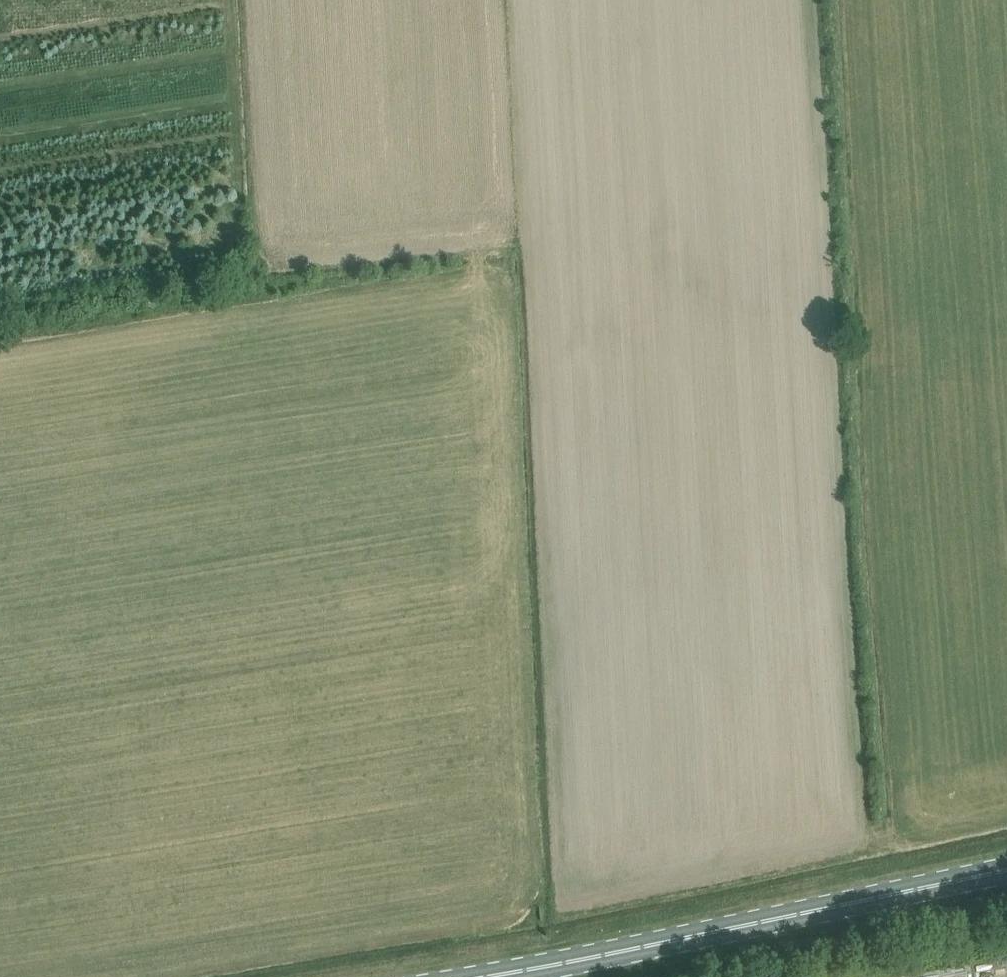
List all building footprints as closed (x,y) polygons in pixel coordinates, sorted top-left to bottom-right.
[(968,957),(969,968),(986,968),(985,956),(968,957)]
